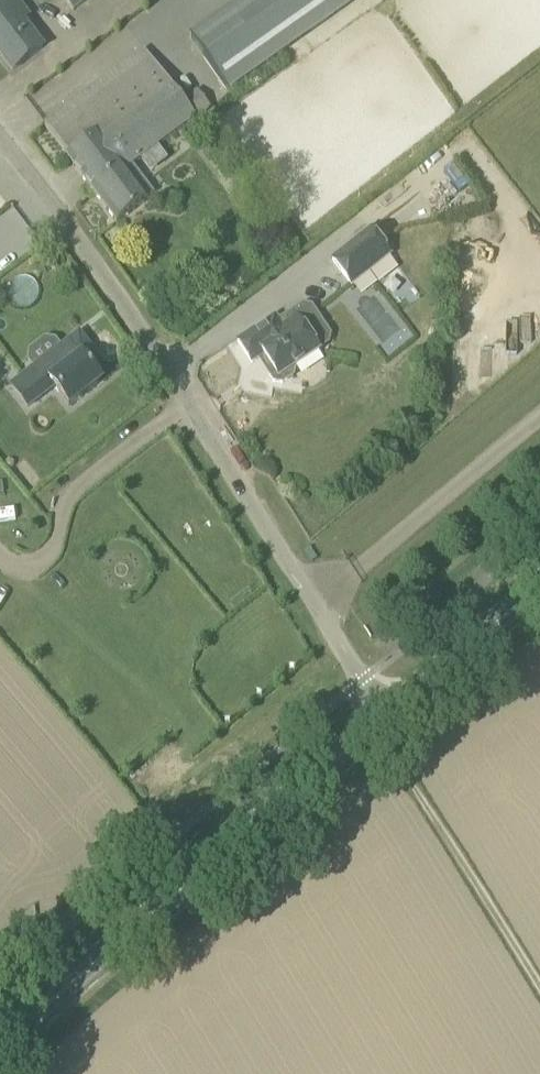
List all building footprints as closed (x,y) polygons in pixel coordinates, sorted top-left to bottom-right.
[(16,0),(12,0),(0,9),(0,53),(14,72),(43,49),(23,22),(29,17),(16,0)] [(90,0),(65,0),(74,12),(90,0)] [(204,56),(227,89),(353,0),(283,0),(204,56)] [(196,119),(182,101),(168,82),(144,51),(45,126),(68,155),(66,157),(117,224),(149,200),(126,171),(141,160),(150,173),(168,160),(159,147),(196,119)] [(370,229),(330,260),(352,289),(392,257),(370,229)] [(296,368),(320,352),(308,335),(319,327),(321,320),(313,309),(305,307),(294,315),(295,318),(282,327),(276,318),(238,343),(250,360),(262,352),(272,367),(270,377),(274,383),(282,385),(294,377),(296,368)] [(28,408),(55,388),(70,407),(102,381),(83,358),(92,351),(80,335),(57,352),(68,367),(58,375),(52,367),(32,383),(26,376),(12,387),(28,408)] [(21,591),(1,579),(0,580),(0,615),(5,618),(21,591)]
